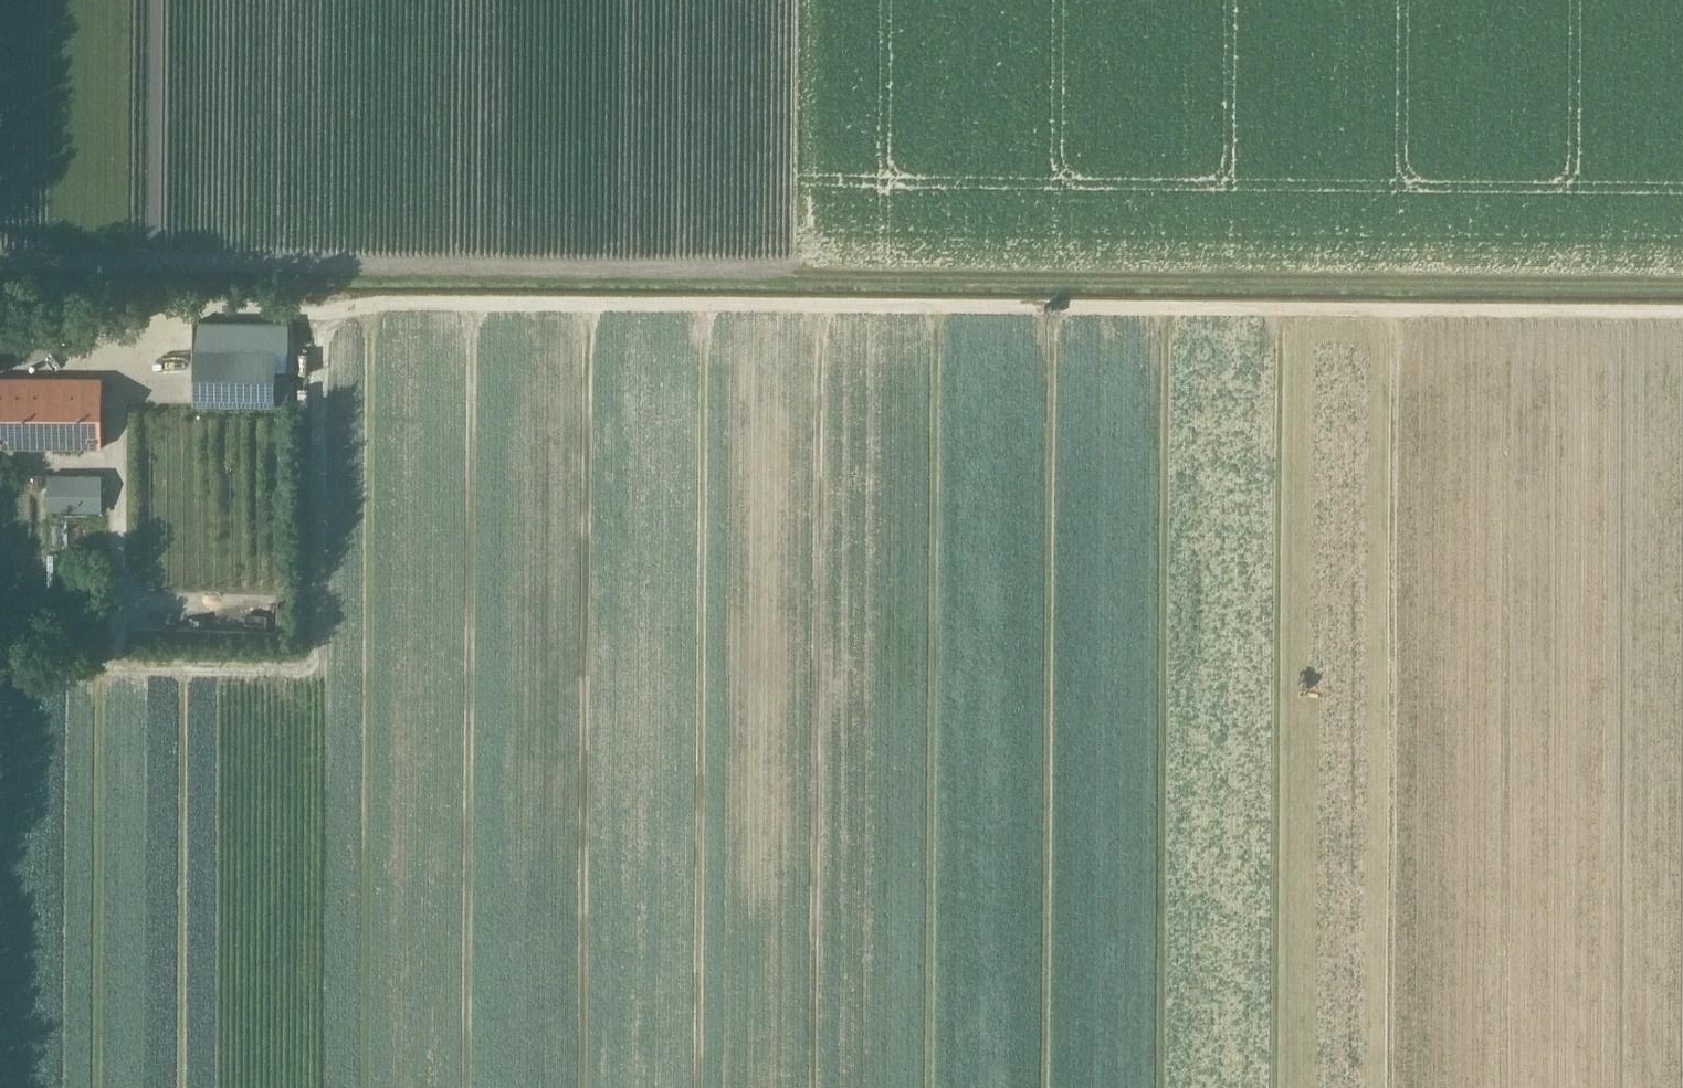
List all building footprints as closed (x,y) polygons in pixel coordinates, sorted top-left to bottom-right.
[(287,321),(191,321),(192,402),(273,402),(273,380),(281,380),(281,369),(273,369),(273,348),(287,348),(287,321)] [(101,380),(0,380),(0,446),(101,446),(101,380)] [(101,509),(101,474),(47,475),(47,509),(101,509)]
